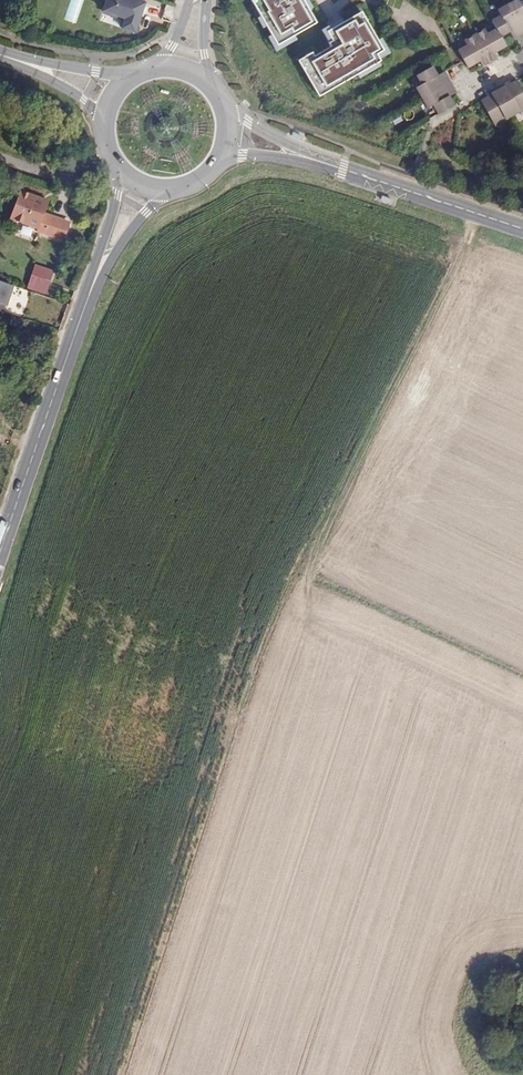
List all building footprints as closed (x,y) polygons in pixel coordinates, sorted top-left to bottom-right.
[(83,0),(71,0),(65,20),(76,23),(83,0)] [(142,0),(110,0),(110,2),(121,6),(120,10),(143,17),(146,7),(141,5),(142,0)] [(249,6),(274,54),(314,34),(296,0),(260,0),(249,6)] [(508,5),(522,31),(522,4),(522,5),(519,0),(517,0),(508,5)] [(501,37),(510,32),(508,29),(511,27),(517,37),(522,34),(522,31),(508,5),(498,11),(502,18),(493,23),(497,29),(501,37)] [(387,60),(359,15),(323,37),(331,51),(299,70),(318,101),(387,60)] [(517,37),(511,27),(508,29),(510,32),(514,39),(517,37)] [(501,37),(497,29),(488,34),(485,29),(475,35),(490,63),(498,59),(494,53),(493,50),(495,48),(497,51),(506,46),(501,37)] [(483,68),(490,63),(475,35),(464,41),(467,46),(458,51),(467,68),(477,63),(475,60),(478,58),(479,61),(483,68)] [(417,87),(422,98),(451,82),(447,75),(437,81),(435,77),(438,76),(433,67),(417,75),(422,84),(417,87)] [(447,75),(445,72),(438,76),(435,77),(437,81),(447,75)] [(498,88),(513,115),(520,111),(521,112),(522,111),(522,90),(517,80),(510,85),(511,86),(507,88),(505,84),(498,88)] [(451,82),(422,98),(428,108),(434,105),(438,114),(454,106),(449,97),(446,98),(445,95),(455,90),(451,82)] [(513,115),(498,88),(490,92),(493,96),(489,98),(488,97),(481,101),(495,127),(506,121),(506,119),(513,115)] [(456,93),(455,90),(445,95),(446,98),(449,97),(456,93)] [(24,192),(14,219),(41,230),(39,232),(68,243),(75,223),(47,213),(51,202),(24,192)] [(36,264),(29,287),(50,294),(57,271),(36,264)] [(0,281),(0,303),(10,307),(17,286),(0,281)]
